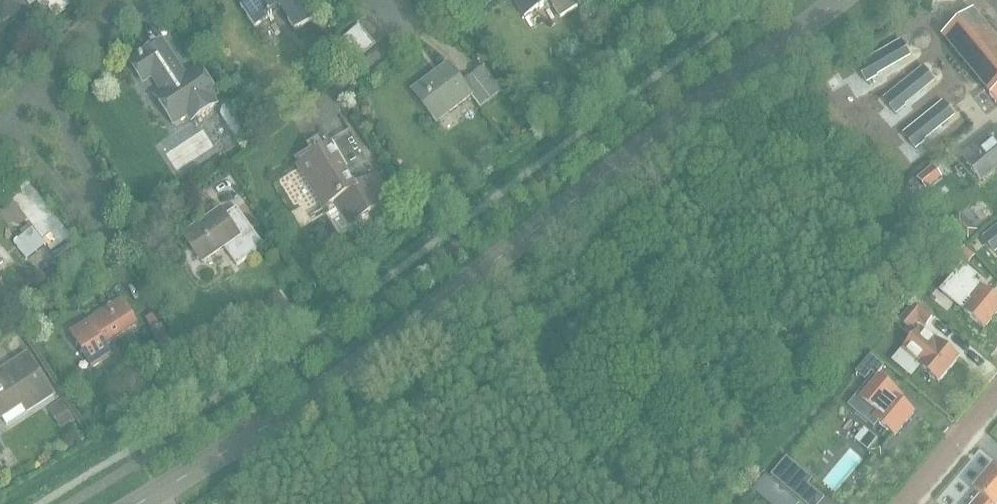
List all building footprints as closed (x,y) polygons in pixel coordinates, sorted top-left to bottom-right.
[(4,32),(31,14),(24,3),(28,0),(0,0),(0,26),(4,32)] [(42,10),(47,7),(53,16),(70,5),(67,0),(35,0),(42,10)] [(239,8),(253,28),(279,11),(294,32),(311,20),(297,0),(250,0),(239,8)] [(525,15),(547,0),(514,0),(525,15)] [(560,17),(577,6),(573,0),(548,0),(560,17)] [(996,105),(996,42),(972,12),(942,38),(996,105)] [(199,69),(184,79),(161,44),(130,64),(141,81),(152,74),(164,92),(155,98),(172,123),(188,113),(192,120),(214,105),(209,98),(215,94),(199,69)] [(483,68),(461,84),(447,65),(412,91),(436,122),(470,96),(479,108),(501,92),(483,68)] [(835,100),(866,77),(859,67),(828,90),(835,100)] [(892,105),(863,128),(871,137),(900,114),(892,105)] [(927,130),(944,151),(969,131),(952,110),(927,130)] [(995,126),(959,156),(980,181),(996,167),(996,128),(995,126)] [(337,199),(350,222),(390,198),(352,135),(298,167),(323,208),(337,199)] [(926,181),(901,152),(891,160),(917,189),(926,181)] [(27,179),(8,194),(51,249),(70,234),(27,179)] [(236,266),(264,247),(236,208),(210,226),(206,221),(184,236),(202,262),(223,247),(236,266)] [(979,233),(952,208),(944,217),(971,242),(979,233)] [(12,243),(25,259),(43,245),(30,229),(12,243)] [(960,261),(971,271),(979,262),(969,253),(973,249),(966,243),(956,256),(961,260),(960,261)] [(947,281),(961,293),(953,303),(983,328),(996,312),(996,301),(977,284),(977,285),(972,281),(976,277),(961,264),(947,281)] [(87,320),(70,331),(92,365),(109,354),(106,350),(103,344),(136,323),(120,299),(87,320)] [(916,300),(898,321),(909,331),(918,321),(924,327),(934,315),(916,300)] [(920,328),(901,350),(919,366),(938,382),(957,359),(933,339),(920,328)] [(26,412),(52,395),(26,354),(0,371),(0,416),(1,417),(21,404),(26,412)] [(883,365),(869,354),(854,371),(863,379),(870,371),(875,375),(883,365)] [(872,375),(846,405),(873,427),(876,423),(894,438),(915,412),(900,399),(902,396),(877,374),(874,377),(872,375)] [(974,503),(996,503),(996,471),(993,467),(972,492),(979,498),(974,503)]
